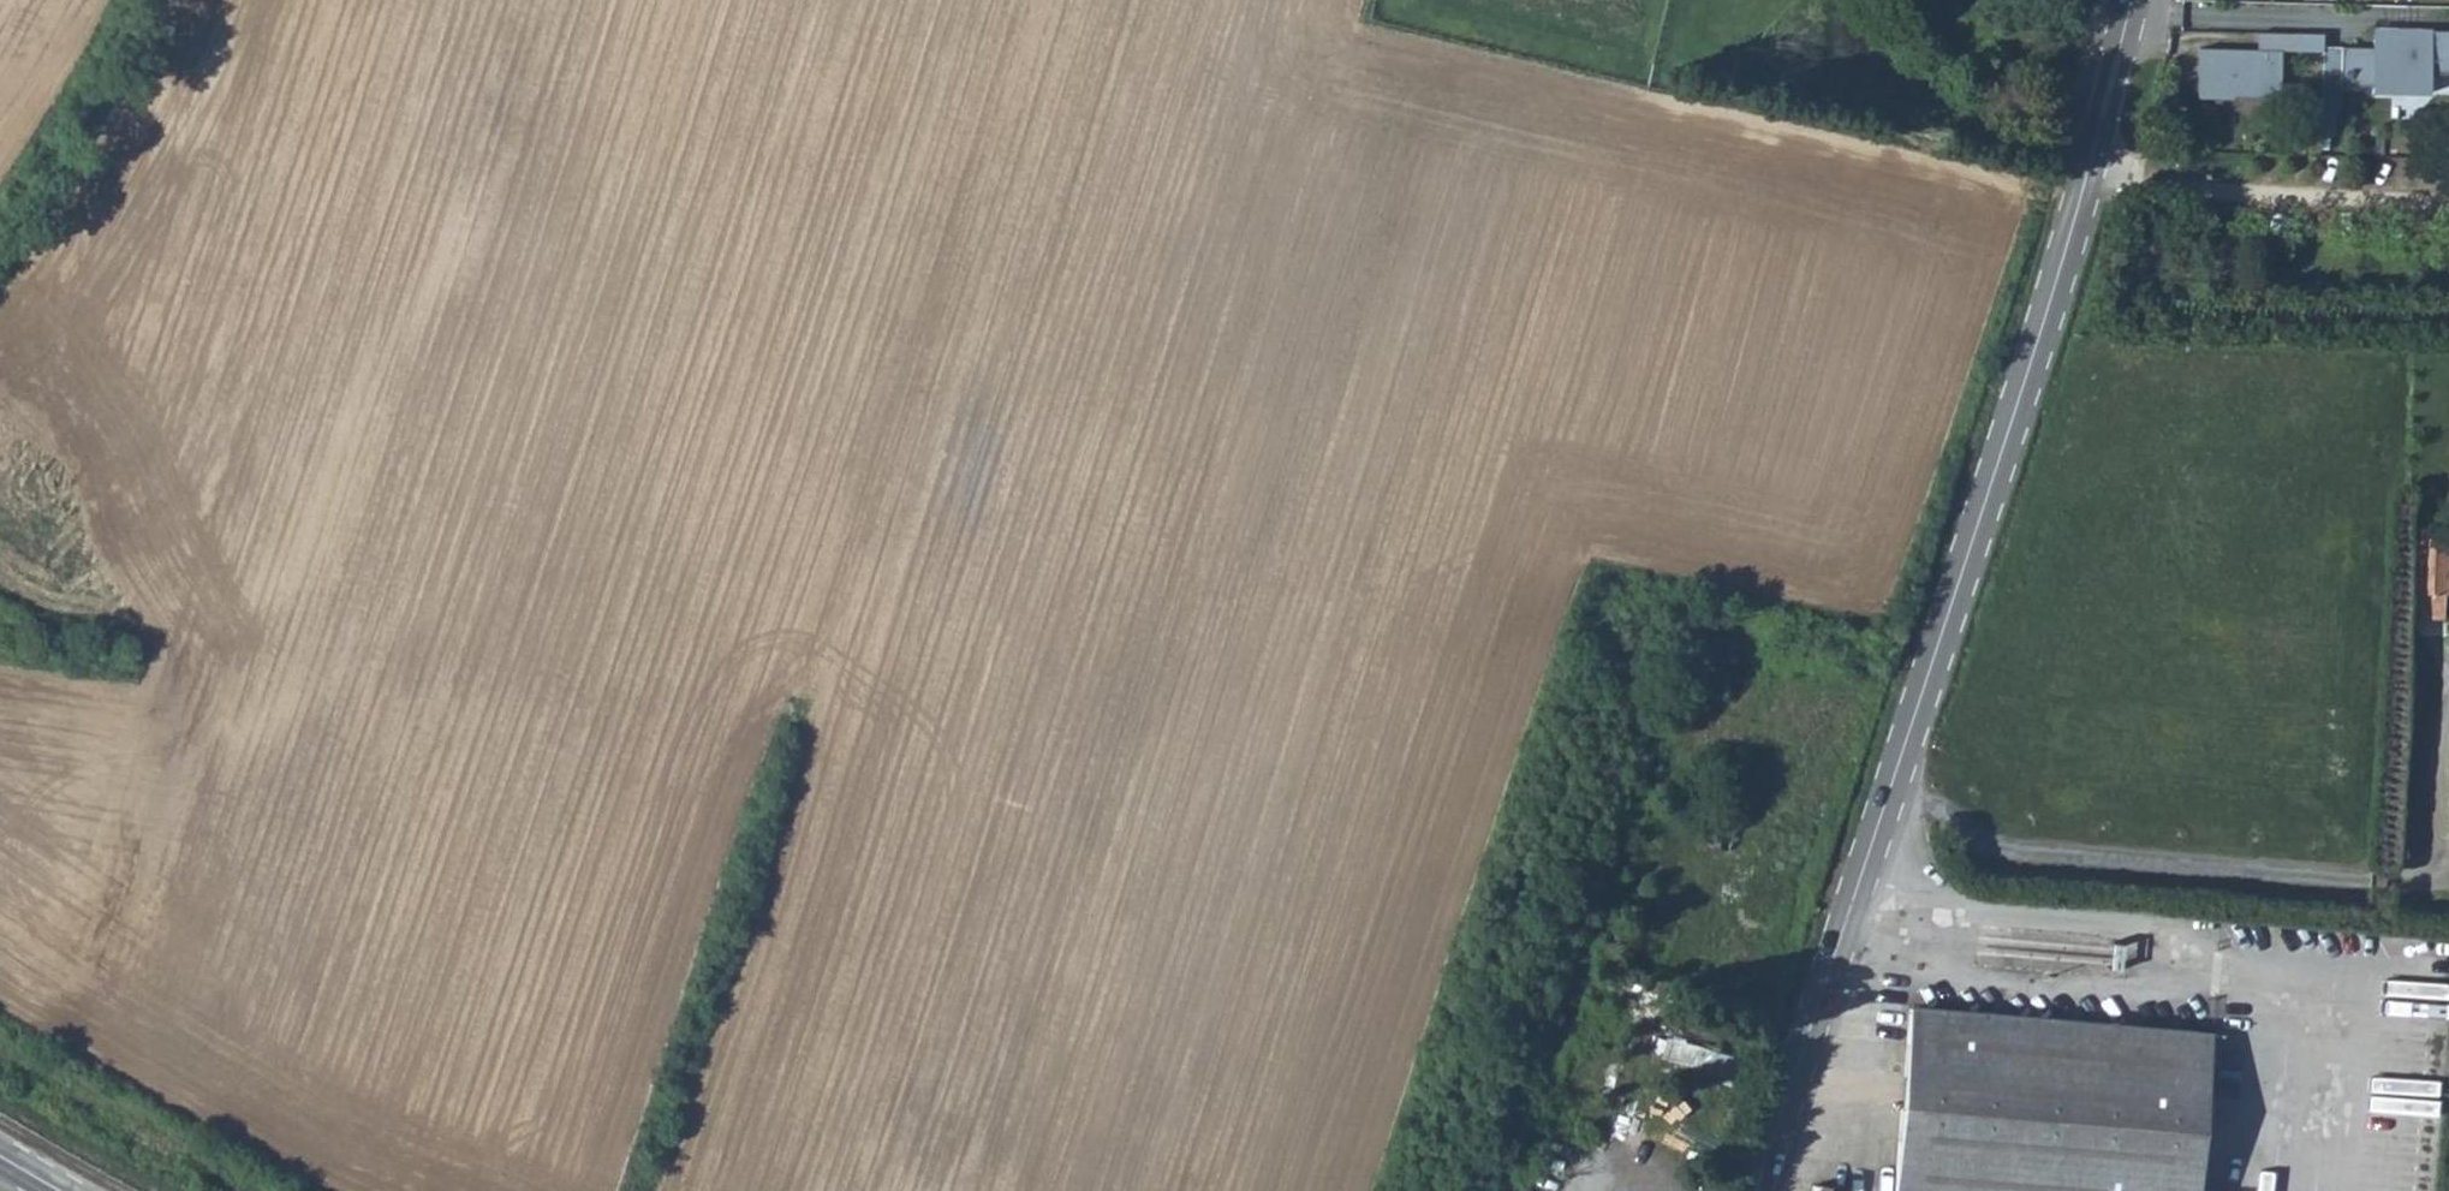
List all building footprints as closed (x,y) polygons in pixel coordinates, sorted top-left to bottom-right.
[(2341,47),(2340,86),(2373,87),(2372,93),(2427,94),(2428,76),(2448,76),(2448,32),(2374,30),(2374,48),(2341,47)] [(2322,34),(2292,33),(2292,51),(2322,52),(2322,34)] [(2280,51),(2197,49),(2196,97),(2231,98),(2231,95),(2279,96),(2280,51)] [(2417,593),(2446,595),(2448,547),(2419,546),(2417,593)] [(2429,923),(2448,925),(2448,914),(2429,913),(2429,923)] [(2211,1035),(1910,1009),(1894,1190),(2198,1190),(2211,1035)]
